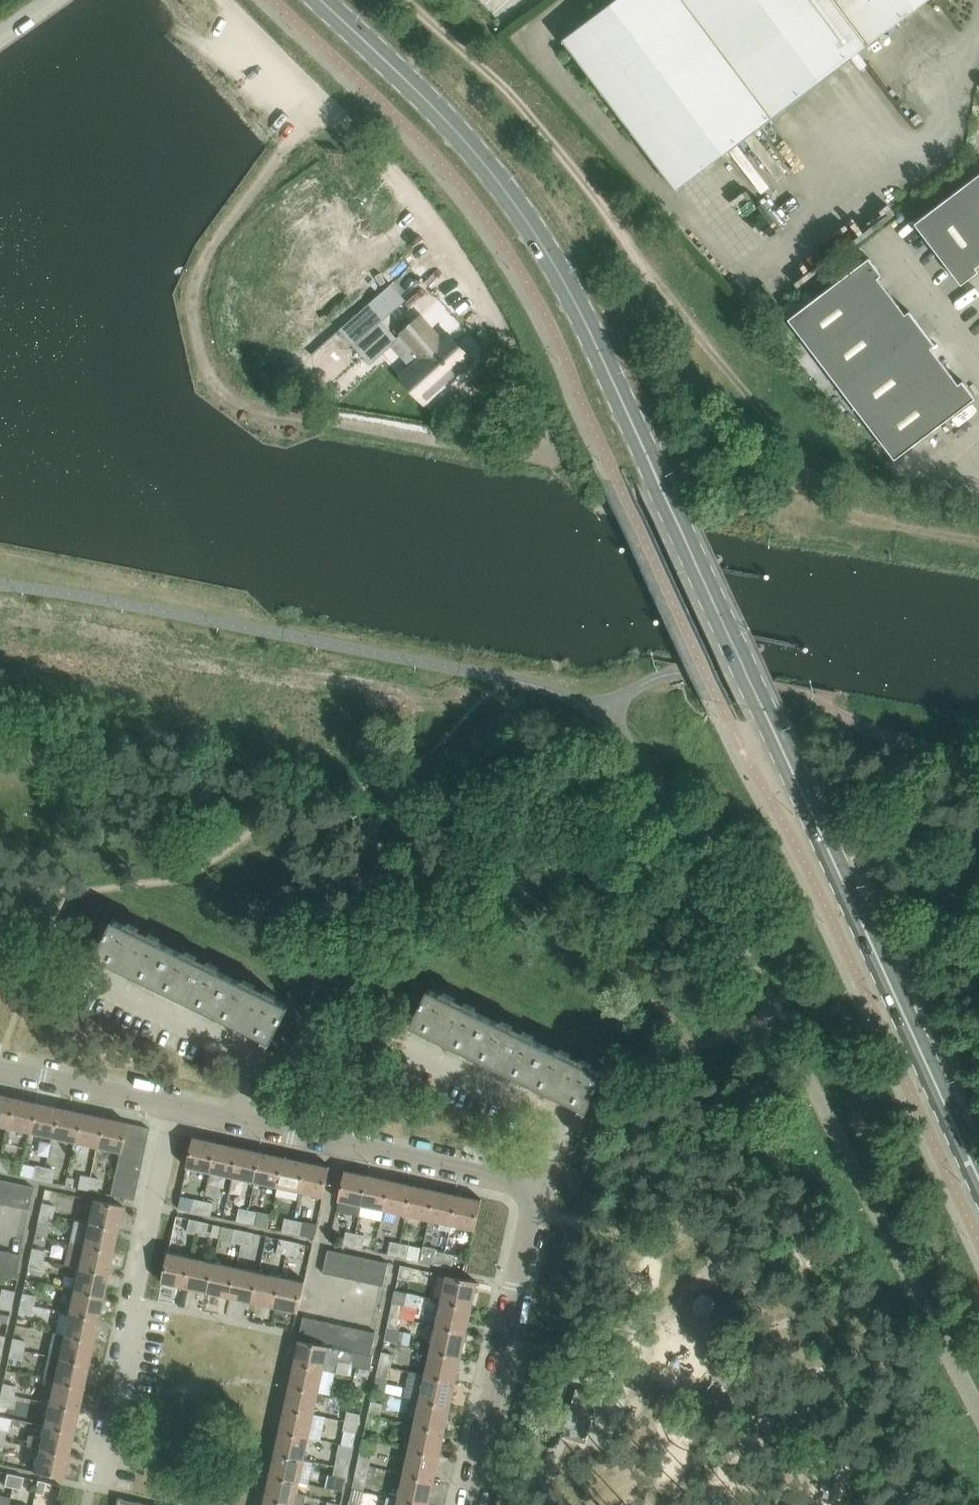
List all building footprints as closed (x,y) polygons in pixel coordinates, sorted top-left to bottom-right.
[(563,39),(676,189),(927,0),(615,0),(563,39)] [(953,193),(978,227),(978,174),(953,193)] [(322,175),(226,255),(271,310),(368,230),(322,175)] [(915,222),(962,283),(978,270),(976,266),(978,264),(978,227),(953,193),(915,222)] [(869,257),(789,318),(815,353),(892,295),(878,277),(882,274),(869,257)] [(391,283),(340,328),(371,362),(391,345),(392,344),(376,325),(382,320),(391,312),(405,299),(391,283)] [(892,295),(815,353),(842,388),(922,327),(909,310),(906,313),(892,295)] [(397,337),(394,340),(396,342),(397,341),(396,340),(402,335),(415,349),(406,356),(435,389),(436,390),(471,360),(457,344),(454,347),(447,339),(443,343),(441,340),(420,317),(397,337)] [(922,327),(842,388),(869,423),(945,365),(931,347),(935,344),(922,327)] [(945,365),(869,423),(895,458),(975,397),(963,380),(959,383),(945,365)] [(127,925),(113,919),(95,957),(96,958),(98,954),(156,982),(154,986),(155,986),(173,948),(159,941),(161,938),(150,933),(149,933),(147,936),(139,931),(140,929),(139,928),(128,922),(127,925)] [(212,1014),(213,1014),(231,976),(217,970),(219,967),(208,961),(207,961),(205,964),(197,960),(198,957),(197,956),(186,951),(185,954),(173,948),(155,986),(157,983),(214,1010),(212,1014)] [(264,989),(263,992),(255,988),(256,985),(255,985),(255,984),(244,979),(242,982),(231,976),(213,1014),(215,1011),(271,1038),(269,1042),(270,1043),(289,1005),(275,998),(277,995),(265,989),(265,990),(264,989)] [(442,995),(429,988),(410,1026),(411,1027),(413,1023),(472,1051),(470,1055),(489,1017),(475,1011),(477,1007),(465,1002),(464,1002),(463,1005),(454,1000),(456,998),(455,997),(444,992),(442,995)] [(528,1083),(547,1045),(533,1039),(535,1036),(523,1030),(522,1030),(521,1033),(512,1029),(514,1026),(513,1025),(502,1020),(500,1023),(489,1017),(470,1055),(471,1055),(472,1052),(529,1079),(528,1083)] [(580,1058),(579,1061),(570,1057),(572,1054),(571,1054),(571,1053),(560,1048),(558,1051),(547,1045),(528,1083),(529,1083),(530,1080),(587,1107),(585,1111),(586,1112),(604,1073),(591,1067),(592,1064),(581,1058),(581,1059),(580,1058)] [(6,1128),(12,1098),(0,1095),(0,1127),(6,1128)] [(6,1128),(28,1133),(35,1101),(35,1103),(12,1098),(6,1128)] [(36,1101),(35,1101),(28,1133),(51,1138),(58,1108),(36,1103),(36,1101)] [(79,1113),(58,1108),(51,1138),(74,1143),(81,1111),(80,1111),(79,1113)] [(81,1111),(74,1143),(96,1148),(103,1118),(81,1113),(81,1111)] [(124,1122),(103,1118),(96,1148),(118,1152),(120,1147),(122,1135),(125,1121),(124,1122)] [(125,1121),(122,1135),(146,1140),(149,1127),(126,1122),(126,1121),(125,1121)] [(144,1152),(146,1140),(122,1135),(120,1147),(144,1152)] [(191,1148),(187,1167),(188,1168),(188,1166),(210,1171),(216,1142),(194,1138),(195,1136),(194,1136),(191,1148)] [(216,1142),(210,1171),(232,1176),(239,1146),(238,1147),(216,1142)] [(240,1146),(239,1146),(232,1176),(255,1181),(261,1152),(240,1147),(240,1146)] [(120,1147),(118,1152),(117,1159),(141,1164),(144,1152),(120,1147)] [(283,1157),(261,1152),(255,1181),(278,1186),(284,1156),(284,1155),(283,1157)] [(284,1156),(278,1186),(301,1191),(307,1162),(284,1157),(285,1156),(284,1156)] [(0,1157),(0,1171),(6,1172),(9,1159),(0,1157)] [(139,1176),(141,1164),(117,1159),(114,1171),(139,1176)] [(328,1167),(307,1162),(301,1191),(322,1195),(322,1197),(323,1197),(330,1165),(329,1165),(328,1167)] [(22,1164),(19,1175),(32,1178),(35,1166),(22,1164)] [(32,1178),(42,1180),(45,1166),(35,1164),(35,1166),(32,1178)] [(54,1168),(45,1166),(42,1180),(51,1182),(54,1168)] [(361,1204),(368,1175),(346,1171),(346,1169),(345,1169),(338,1201),(339,1201),(340,1199),(361,1204)] [(114,1171),(112,1183),(136,1188),(139,1176),(114,1171)] [(77,1188),(87,1190),(90,1176),(80,1174),(77,1188)] [(390,1180),(368,1175),(361,1204),(384,1209),(391,1179),(390,1179),(390,1180)] [(99,1178),(90,1176),(87,1190),(96,1192),(99,1178)] [(3,1204),(8,1181),(0,1179),(0,1204),(3,1204)] [(391,1179),(384,1209),(407,1214),(413,1185),(391,1181),(391,1179)] [(3,1204),(15,1207),(20,1183),(8,1181),(3,1204)] [(33,1186),(20,1183),(15,1207),(28,1210),(33,1186)] [(133,1200),(136,1188),(112,1183),(109,1195),(133,1200)] [(435,1190),(413,1185),(407,1214),(430,1219),(436,1189),(435,1189),(435,1190)] [(436,1190),(430,1219),(440,1221),(438,1228),(451,1230),(452,1224),(458,1195),(436,1190)] [(452,1224),(474,1229),(473,1230),(475,1230),(481,1199),(480,1198),(480,1200),(458,1195),(452,1224)] [(194,1197),(191,1211),(200,1213),(203,1199),(194,1197)] [(123,1207),(123,1206),(91,1199),(86,1222),(116,1228),(121,1207),(123,1207)] [(203,1199),(200,1213),(211,1215),(214,1201),(203,1199)] [(55,1206),(41,1203),(39,1212),(53,1215),(55,1206)] [(236,1221),(246,1223),(249,1209),(239,1207),(236,1221)] [(258,1211),(249,1209),(246,1223),(256,1225),(258,1211)] [(51,1225),(53,1215),(39,1212),(37,1222),(51,1225)] [(291,1233),(294,1219),(284,1217),(282,1231),(291,1233)] [(73,1219),(68,1242),(82,1244),(111,1251),(116,1228),(86,1222),(73,1219)] [(187,1232),(196,1234),(199,1221),(190,1219),(187,1232)] [(304,1221),(294,1219),(291,1233),(301,1235),(304,1221)] [(199,1221),(196,1234),(206,1236),(209,1223),(199,1221)] [(232,1242),(241,1244),(244,1231),(235,1228),(232,1242)] [(254,1233),(244,1231),(241,1244),(251,1246),(254,1233)] [(352,1246),(355,1233),(346,1231),(343,1244),(352,1246)] [(365,1236),(355,1233),(352,1246),(362,1248),(365,1236)] [(277,1252),(287,1254),(290,1241),(280,1238),(277,1252)] [(299,1243),(290,1241),(287,1254),(296,1256),(299,1243)] [(398,1256),(401,1243),(391,1241),(388,1254),(398,1256)] [(410,1245),(401,1243),(398,1256),(407,1258),(410,1245)] [(106,1273),(111,1251),(82,1244),(77,1267),(106,1273)] [(45,1250),(32,1247),(30,1257),(43,1260),(45,1250)] [(323,1273),(335,1275),(340,1252),(328,1249),(323,1273)] [(20,1254),(7,1251),(2,1275),(15,1277),(20,1254)] [(170,1251),(169,1251),(165,1269),(162,1283),(163,1283),(163,1281),(185,1286),(191,1257),(169,1253),(170,1251)] [(436,1251),(434,1264),(443,1266),(446,1253),(436,1251)] [(335,1275),(347,1278),(352,1254),(340,1252),(335,1275)] [(452,1268),(455,1255),(446,1253),(443,1266),(452,1268)] [(364,1257),(352,1254),(347,1278),(359,1281),(364,1257)] [(41,1270),(43,1260),(30,1257),(28,1267),(41,1270)] [(185,1286),(207,1291),(214,1262),(191,1257),(185,1286)] [(359,1281),(371,1283),(376,1260),(364,1257),(359,1281)] [(383,1286),(383,1285),(388,1262),(376,1260),(371,1283),(383,1286)] [(214,1262),(207,1291),(230,1296),(236,1267),(214,1262)] [(409,1281),(412,1267),(401,1265),(398,1279),(409,1281)] [(77,1267),(72,1290),(101,1296),(106,1273),(77,1267)] [(230,1296),(253,1301),(259,1272),(236,1267),(230,1296)] [(259,1272),(253,1301),(276,1306),(282,1277),(259,1272)] [(447,1275),(442,1300),(472,1306),(477,1282),(447,1275)] [(276,1306),(295,1310),(297,1310),(297,1312),(298,1312),(305,1281),(304,1280),(303,1282),(282,1277),(276,1306)] [(0,1289),(0,1298),(12,1301),(14,1291),(0,1288),(0,1289)] [(72,1290),(68,1310),(67,1312),(97,1319),(98,1310),(101,1296),(72,1290)] [(35,1296),(22,1293),(20,1302),(33,1305),(35,1296)] [(0,1298),(0,1308),(10,1310),(12,1301),(0,1298)] [(471,1310),(472,1306),(442,1300),(439,1310),(436,1325),(466,1331),(471,1310)] [(33,1305),(20,1302),(18,1312),(31,1315),(33,1305)] [(406,1305),(393,1302),(390,1315),(403,1318),(406,1305)] [(92,1341),(97,1319),(67,1312),(62,1335),(92,1341)] [(6,1324),(8,1315),(0,1313),(0,1322),(6,1324)] [(401,1330),(403,1318),(390,1315),(387,1328),(401,1330)] [(303,1316),(298,1340),(310,1343),(315,1319),(303,1316)] [(315,1319),(310,1343),(322,1345),(327,1321),(315,1319)] [(327,1321),(322,1345),(328,1347),(328,1346),(334,1348),(339,1324),(327,1321)] [(339,1324),(334,1348),(346,1350),(351,1326),(339,1324)] [(461,1356),(466,1331),(436,1325),(431,1350),(461,1356)] [(351,1326),(346,1350),(353,1352),(355,1352),(358,1353),(363,1329),(351,1326)] [(401,1330),(387,1328),(384,1340),(410,1345),(412,1333),(401,1330)] [(363,1329),(358,1353),(370,1356),(376,1332),(363,1329)] [(52,1333),(47,1355),(58,1358),(87,1364),(92,1341),(62,1335),(52,1333)] [(26,1341),(12,1338),(10,1347),(24,1350),(26,1341)] [(300,1342),(295,1363),(323,1369),(336,1372),(337,1372),(339,1362),(350,1364),(353,1352),(346,1350),(334,1348),(328,1346),(328,1347),(322,1345),(310,1343),(298,1340),(298,1341),(300,1342)] [(22,1360),(24,1350),(10,1347),(8,1357),(22,1360)] [(455,1381),(461,1356),(431,1350),(425,1374),(455,1381)] [(350,1364),(350,1365),(357,1366),(370,1369),(373,1356),(370,1356),(358,1353),(355,1352),(353,1352),(350,1364)] [(381,1352),(379,1364),(391,1367),(394,1354),(382,1352),(381,1352)] [(47,1355),(42,1378),(53,1380),(82,1387),(87,1364),(58,1358),(47,1355)] [(577,1362),(574,1371),(584,1375),(587,1368),(588,1365),(577,1362)] [(295,1363),(290,1386),(318,1392),(323,1369),(295,1363)] [(379,1364),(376,1377),(388,1380),(391,1367),(379,1364)] [(357,1366),(354,1376),(368,1379),(370,1369),(357,1366)] [(450,1406),(455,1381),(425,1374),(420,1399),(450,1406)] [(354,1376),(352,1386),(366,1389),(368,1379),(354,1376)] [(53,1380),(48,1403),(77,1409),(82,1387),(53,1380)] [(16,1386),(2,1383),(0,1393),(14,1395),(16,1386)] [(290,1386),(285,1408),(313,1414),(318,1392),(290,1386)] [(585,1443),(600,1396),(577,1388),(562,1435),(585,1443)] [(14,1395),(0,1393),(0,1394),(0,1402),(12,1405),(14,1395)] [(445,1431),(450,1406),(420,1399),(414,1424),(445,1431)] [(77,1409),(48,1403),(38,1401),(33,1423),(43,1426),(72,1432),(77,1409)] [(371,1401),(368,1413),(380,1416),(383,1403),(371,1401)] [(285,1408),(280,1431),(309,1437),(320,1439),(325,1417),(313,1414),(285,1408)] [(347,1411),(345,1421),(358,1424),(360,1414),(347,1411)] [(368,1413),(365,1427),(377,1429),(380,1416),(368,1413)] [(356,1434),(358,1424),(345,1421),(343,1431),(356,1434)] [(439,1455),(445,1431),(414,1424),(409,1449),(439,1455)] [(28,1434),(26,1445),(39,1448),(67,1454),(72,1432),(43,1426),(41,1437),(28,1434)] [(280,1431),(275,1453),(304,1459),(309,1437),(280,1431)] [(62,1476),(67,1454),(39,1448),(34,1470),(32,1470),(32,1471),(64,1477),(64,1476),(62,1476)] [(434,1480),(439,1455),(409,1449),(404,1474),(434,1480)] [(360,1451),(357,1463),(369,1466),(372,1453),(360,1451)] [(270,1476),(299,1482),(304,1459),(275,1453),(270,1476)] [(337,1456),(335,1466),(349,1469),(351,1459),(337,1456)] [(357,1463),(354,1476),(367,1479),(369,1466),(357,1463)] [(346,1479),(349,1469),(335,1466),(333,1476),(346,1479)] [(15,1475),(6,1473),(4,1485),(12,1487),(15,1475)] [(434,1480),(404,1474),(398,1499),(428,1504),(434,1480)] [(15,1475),(12,1487),(20,1489),(23,1476),(15,1475)] [(265,1498),(298,1504),(303,1504),(306,1495),(296,1493),(299,1482),(270,1476),(265,1498)] [(45,1481),(37,1479),(34,1492),(43,1494),(45,1481)] [(9,1503),(10,1499),(0,1497),(0,1504),(8,1504),(9,1503)] [(398,1499),(389,1497),(387,1504),(428,1504),(398,1499)]
